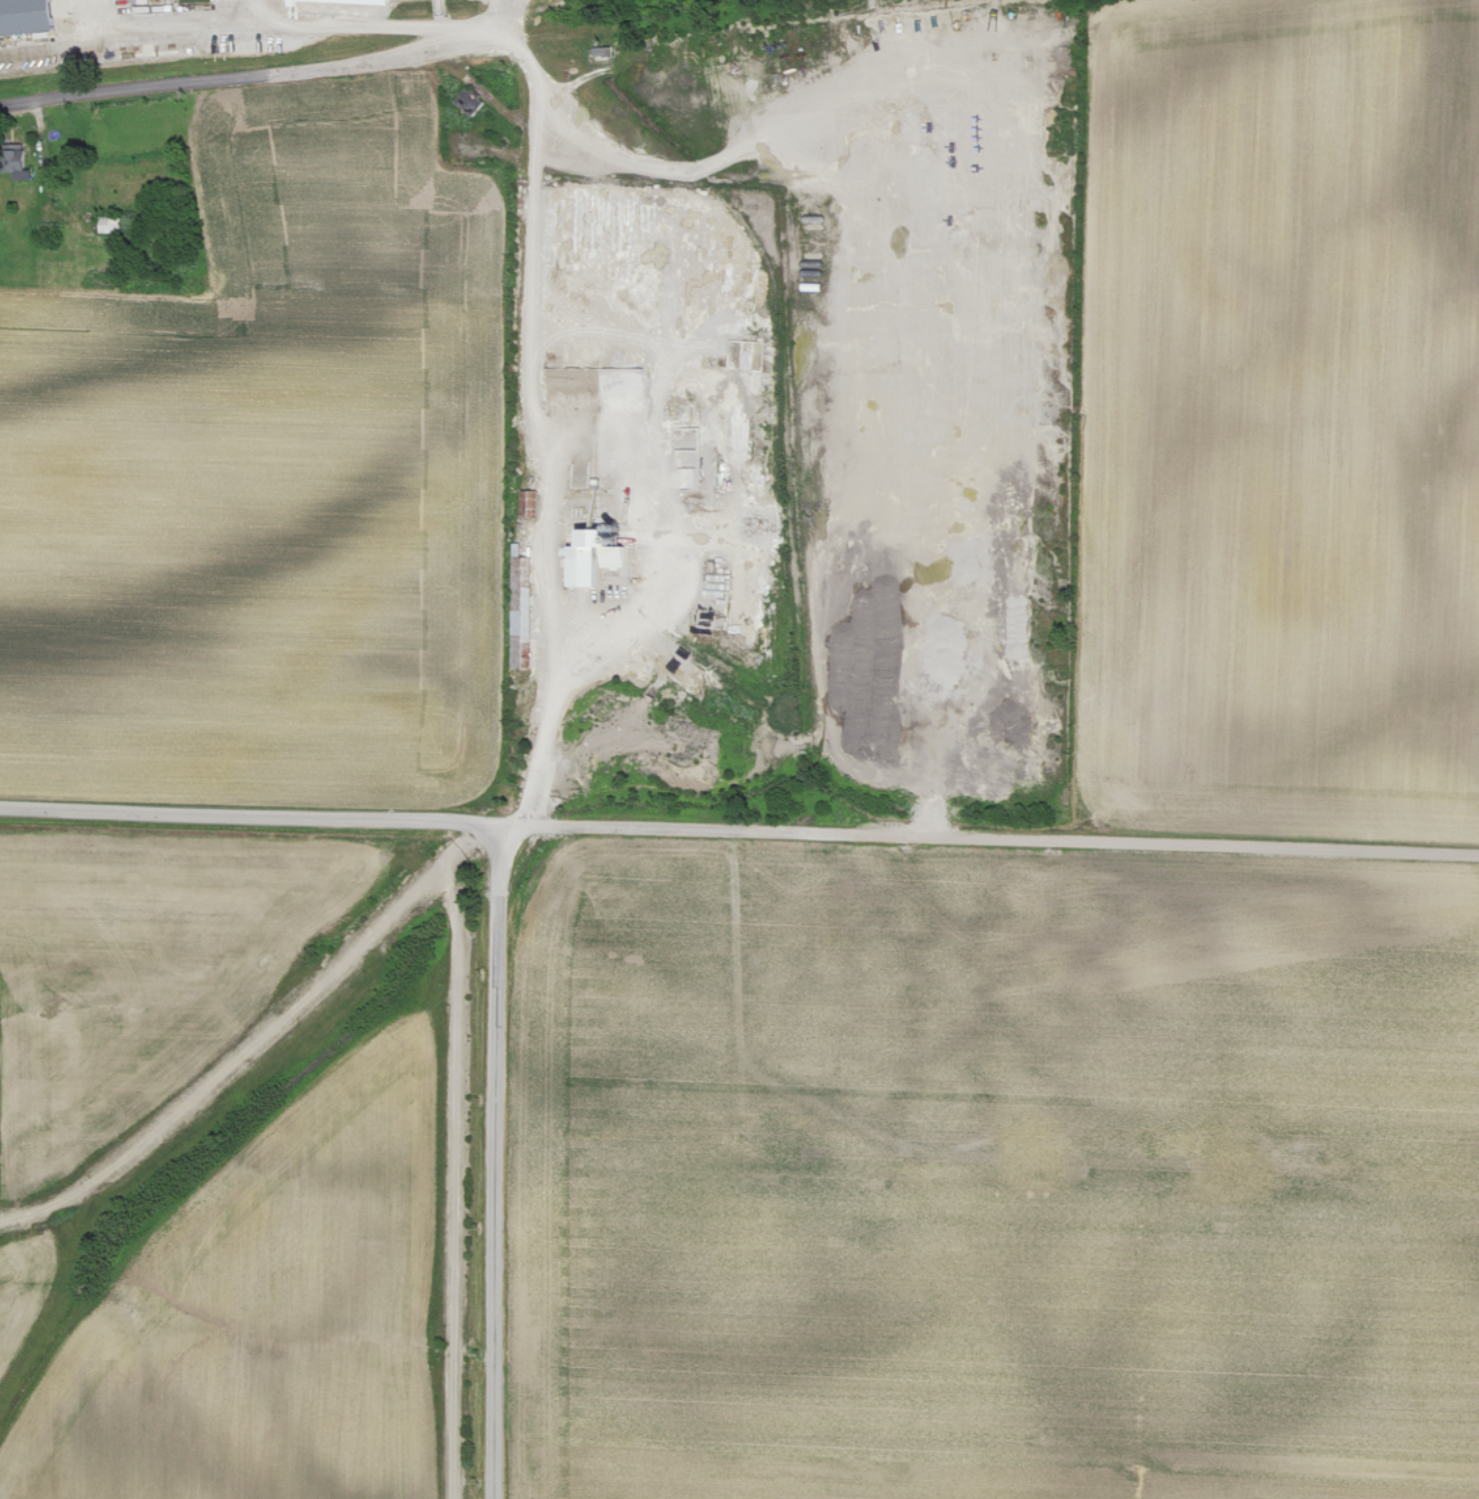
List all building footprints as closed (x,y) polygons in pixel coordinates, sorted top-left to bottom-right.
[(61,31),(59,0),(0,0),(0,36),(61,31)] [(456,103),(474,117),(486,102),(469,87),(456,103)] [(32,175),(31,151),(18,151),(19,175),(32,175)] [(102,233),(124,233),(124,217),(102,217),(102,233)] [(576,588),(603,588),(604,569),(632,569),(632,548),(624,548),(624,532),(581,531),(581,547),(577,547),(576,588)]
